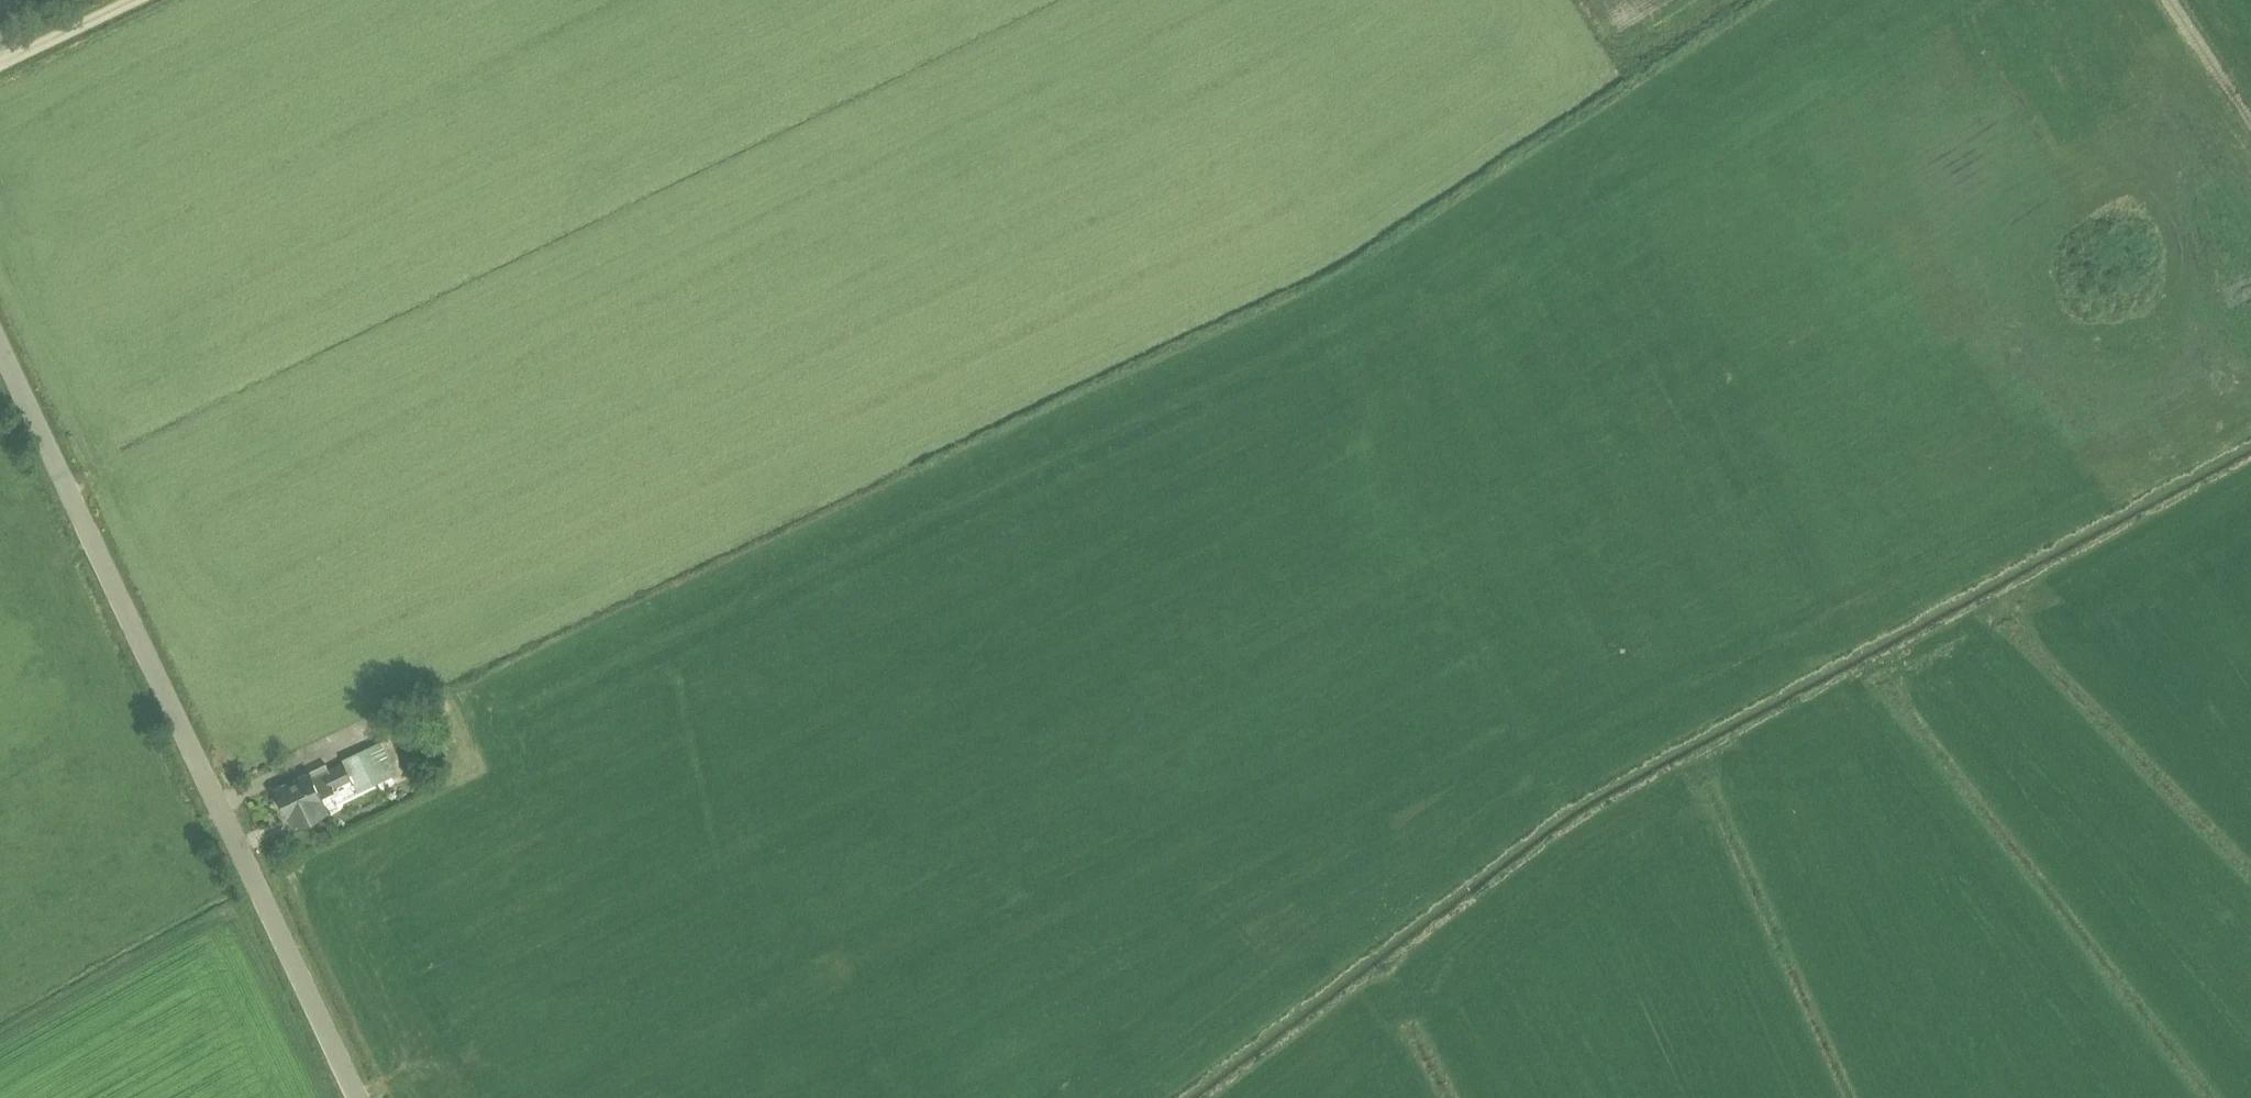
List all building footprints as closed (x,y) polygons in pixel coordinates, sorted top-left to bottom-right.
[(331,788),(349,780),(352,779),(359,791),(398,773),(382,741),(380,742),(343,758),(344,761),(323,770),(310,776),(321,798),(327,796),(325,790),(331,787),(331,788)] [(321,798),(310,776),(308,772),(276,788),(296,829),(329,812),(321,798)]
